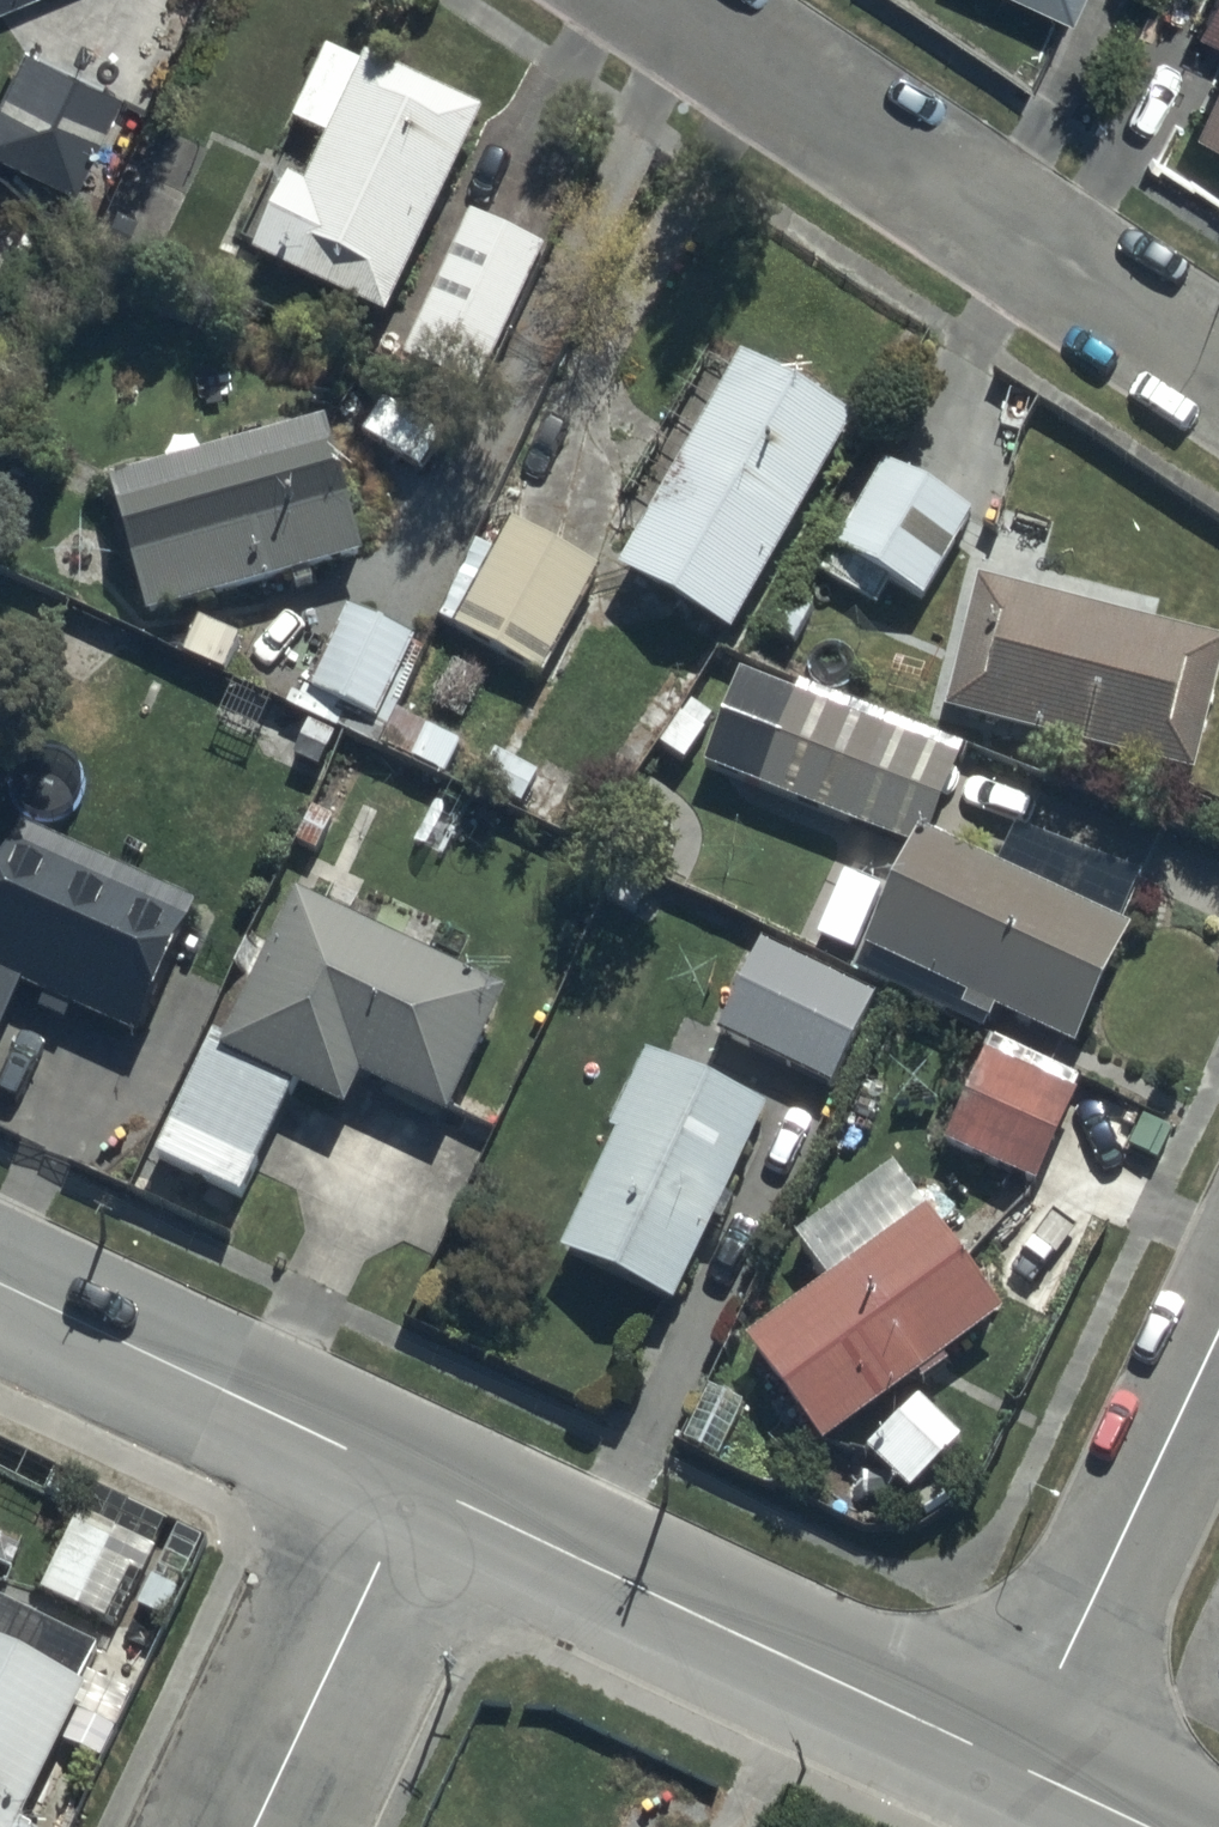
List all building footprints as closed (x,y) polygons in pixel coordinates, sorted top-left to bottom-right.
[(1070,9),(1075,0),(1050,0),(1070,9)] [(1190,16),(1218,30),(1218,0),(1198,0),(1190,16)] [(0,92),(0,147),(76,180),(116,87),(20,46),(0,92)] [(245,250),(382,315),(482,106),(366,51),(360,65),(325,48),(291,120),(322,134),(300,179),(283,170),(245,250)] [(1205,113),(1218,120),(1218,83),(1205,113)] [(470,212),(407,356),(482,389),(545,244),(470,212)] [(619,574),(732,636),(851,420),(738,359),(619,574)] [(144,614),(367,551),(328,415),(105,478),(144,614)] [(816,568),(873,603),(889,578),(916,595),(968,512),(884,460),(816,568)] [(431,623),(539,679),(600,561),(514,517),(497,549),(475,538),(431,623)] [(942,711),(1189,777),(1218,664),(1218,640),(978,576),(942,711)] [(757,624),(791,641),(810,603),(775,586),(757,624)] [(299,688),(372,722),(410,640),(338,607),(299,688)] [(695,768),(914,856),(923,835),(954,759),(735,671),(695,768)] [(459,742),(395,710),(381,739),(445,771),(459,742)] [(543,770),(499,745),(480,779),(524,804),(543,770)] [(14,987),(136,1042),(196,907),(16,826),(0,862),(0,1018),(14,987)] [(982,1025),(993,1001),(1066,1036),(1118,930),(923,835),(914,856),(869,947),(965,994),(956,1012),(982,1025)] [(208,1035),(145,1167),(244,1214),(305,1086),(350,1107),(363,1080),(445,1119),(512,980),(305,881),(227,1044),(208,1035)] [(719,1028),(829,1079),(870,992),(761,941),(719,1028)] [(557,1253),(674,1308),(772,1100),(645,1041),(607,1122),(616,1126),(557,1253)] [(936,1144),(1044,1184),(1081,1083),(974,1043),(936,1144)] [(858,1098),(848,1123),(866,1130),(876,1105),(858,1098)] [(1146,1110),(1129,1144),(1160,1159),(1177,1125),(1146,1110)] [(925,1206),(743,1334),(817,1439),(999,1312),(925,1206)] [(910,1394),(857,1450),(902,1492),(955,1436),(910,1394)] [(935,1485),(915,1498),(926,1514),(946,1501),(935,1485)] [(82,1503),(37,1594),(111,1630),(155,1539),(82,1503)] [(82,1692),(0,1652),(0,1826),(16,1826),(82,1692)]
